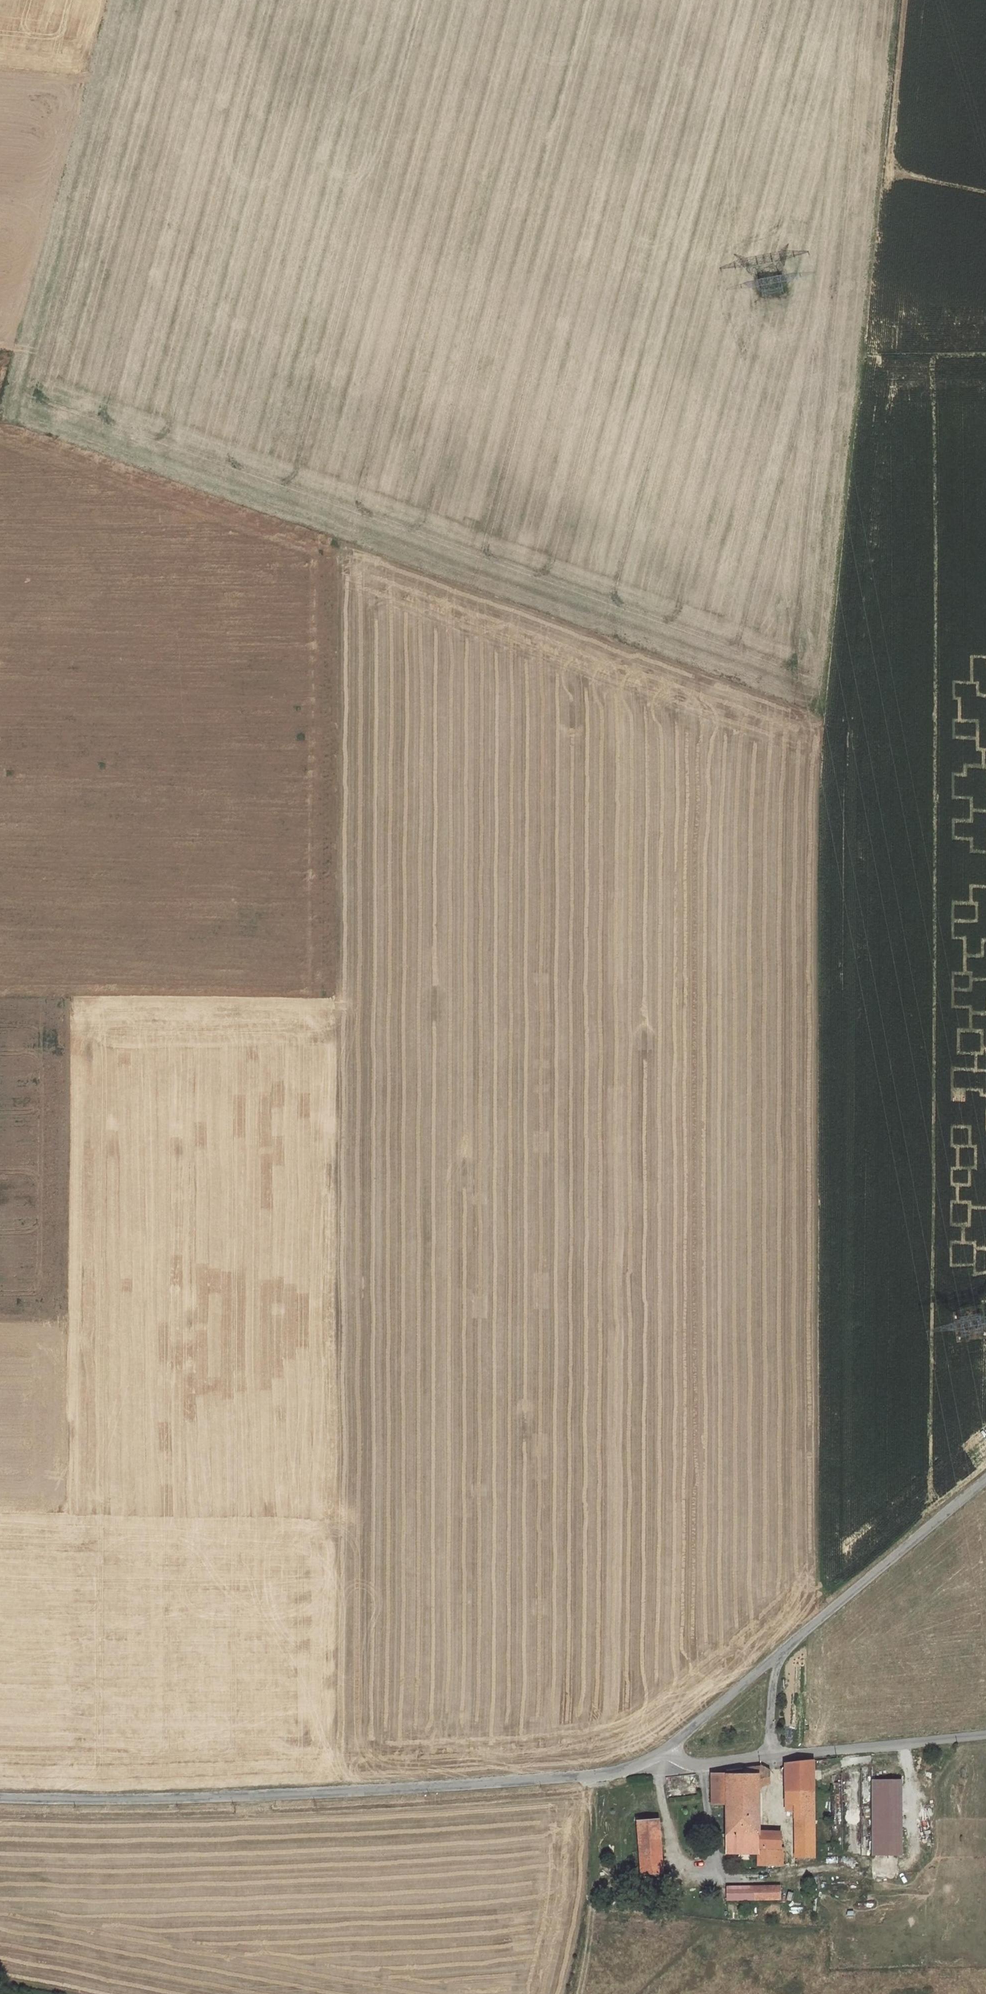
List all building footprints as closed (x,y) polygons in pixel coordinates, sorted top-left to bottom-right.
[(796,1861),(815,1862),(813,1762),(783,1765),(784,1813),(794,1814),(796,1861)] [(724,1776),(725,1804),(759,1804),(759,1787),(769,1783),(768,1774),(757,1770),(757,1768),(738,1770),(738,1776),(724,1776)] [(725,1804),(724,1776),(709,1777),(709,1807),(725,1806),(725,1804)] [(902,1780),(873,1781),(873,1855),(903,1855),(902,1780)] [(759,1849),(759,1836),(759,1804),(725,1804),(725,1806),(726,1850),(756,1849),(759,1849)] [(657,1821),(632,1824),(637,1875),(662,1874),(657,1821)] [(778,1836),(759,1836),(759,1849),(756,1849),(757,1867),(783,1866),(783,1849),(779,1849),(778,1836)] [(728,1902),(780,1902),(780,1887),(728,1888),(728,1902)]
